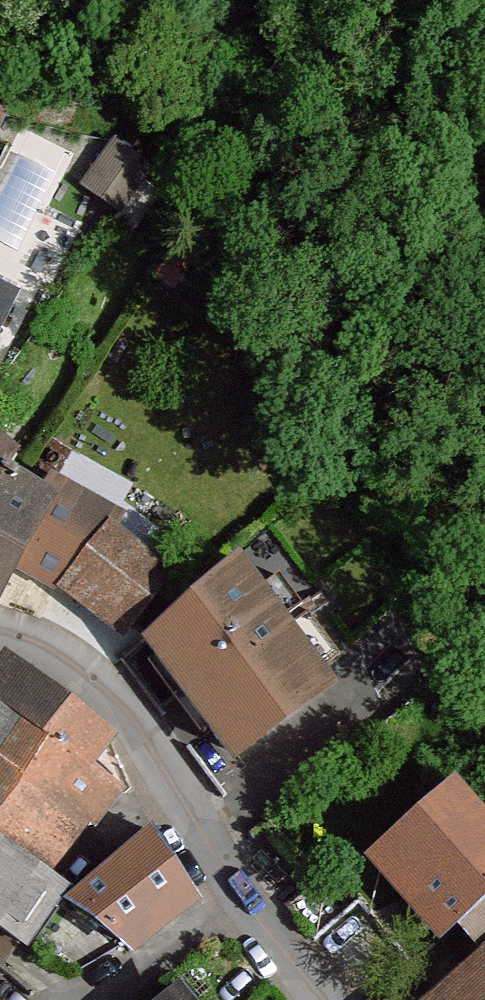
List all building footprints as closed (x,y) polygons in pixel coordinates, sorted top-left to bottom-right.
[(120,145),(106,165),(140,186),(153,170),(120,145)] [(140,186),(106,165),(89,189),(122,213),(140,186)] [(21,290),(0,279),(0,334),(21,290)] [(5,467),(14,454),(0,444),(0,475),(5,467)] [(8,557),(41,496),(9,477),(13,472),(5,467),(0,475),(0,571),(8,557)] [(64,578),(105,526),(111,518),(48,482),(41,496),(8,557),(57,586),(64,578)] [(105,526),(64,578),(126,628),(167,575),(105,526)] [(219,566),(136,641),(158,666),(187,698),(241,758),(325,683),(315,672),(336,653),(267,578),(247,596),(219,566)] [(84,816),(94,823),(121,790),(85,763),(109,733),(77,708),(67,700),(39,679),(23,669),(7,660),(0,669),(0,701),(47,736),(22,771),(84,816)] [(187,698),(158,666),(147,675),(176,707),(187,698)] [(5,758),(22,771),(47,736),(0,701),(0,755),(5,758)] [(84,816),(22,771),(5,758),(0,766),(0,802),(23,818),(61,846),(84,816)] [(388,842),(458,922),(484,897),(484,823),(452,786),(388,842)] [(6,848),(40,871),(61,846),(23,818),(0,802),(0,843),(6,848)] [(75,904),(123,943),(140,932),(194,892),(172,860),(155,833),(105,870),(99,876),(78,899),(75,904)] [(0,843),(0,928),(16,939),(20,942),(60,885),(40,871),(6,848),(0,843)] [(458,922),(484,958),(436,999),(484,999),(484,897),(458,922)] [(0,928),(0,964),(2,963),(16,939),(0,928)] [(253,998),(232,974),(200,999),(251,999),(253,998)]
